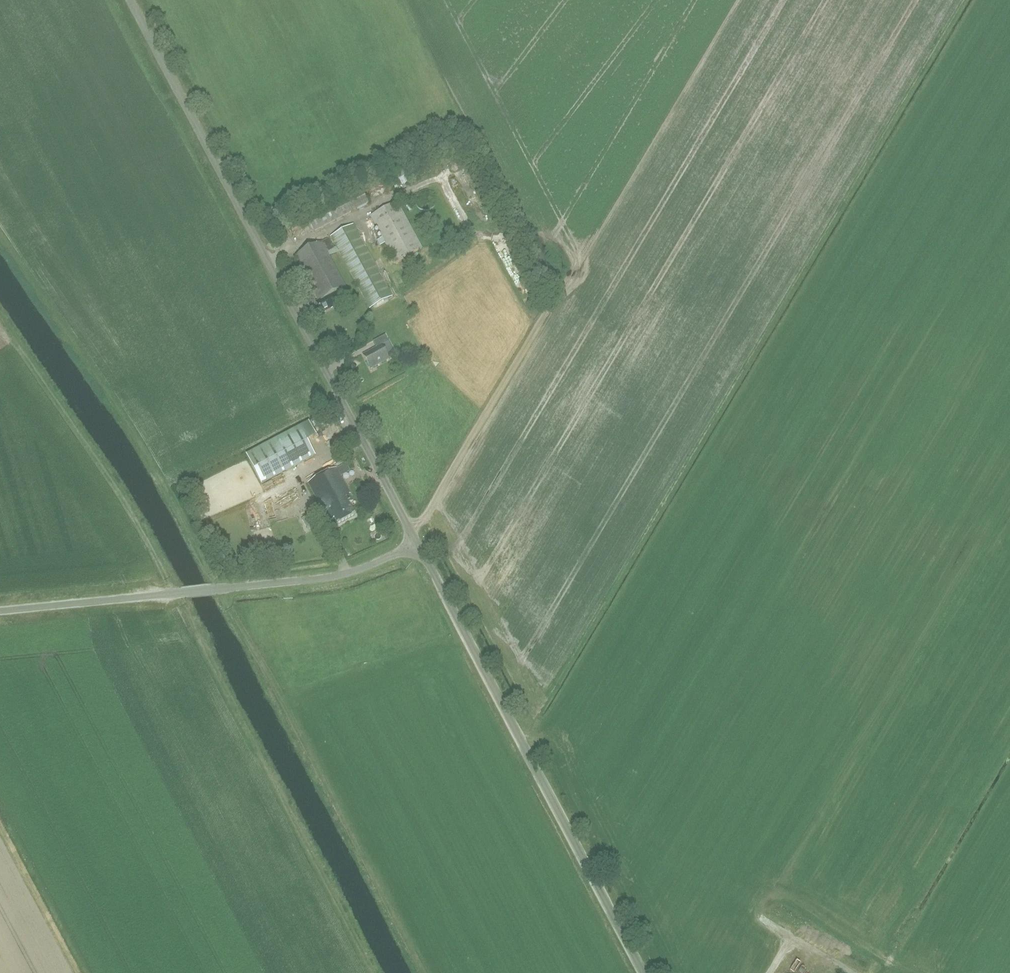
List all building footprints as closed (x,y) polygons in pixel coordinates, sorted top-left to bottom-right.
[(395,186),(409,181),(406,174),(392,179),(395,186)] [(470,180),(463,184),(473,201),(479,198),(470,180)] [(314,232),(368,204),(360,189),(307,218),(314,232)] [(433,197),(421,199),(423,207),(434,205),(433,197)] [(396,202),(370,216),(382,238),(377,241),(379,245),(385,242),(396,262),(421,248),(396,202)] [(489,214),(484,216),(487,225),(492,223),(489,214)] [(392,297),(352,226),(331,238),(336,248),(338,252),(370,309),(392,297)] [(279,240),(284,236),(278,227),(272,231),(279,240)] [(294,258),(309,285),(318,301),(316,303),(322,314),(324,313),(341,303),(335,293),(346,287),(328,256),(327,253),(334,249),(328,239),(321,243),(294,258)] [(336,248),(334,249),(327,253),(328,256),(334,254),(338,252),(336,248)] [(376,348),(363,355),(370,369),(388,359),(381,346),(388,342),(385,335),(373,342),(376,348)] [(307,441),(316,437),(308,422),(245,455),(261,484),(315,456),(307,441)] [(348,504),(352,502),(348,495),(350,494),(336,468),(321,476),(345,520),(354,515),(348,504)] [(345,520),(321,476),(307,483),(328,522),(334,520),(336,525),(345,520)]
